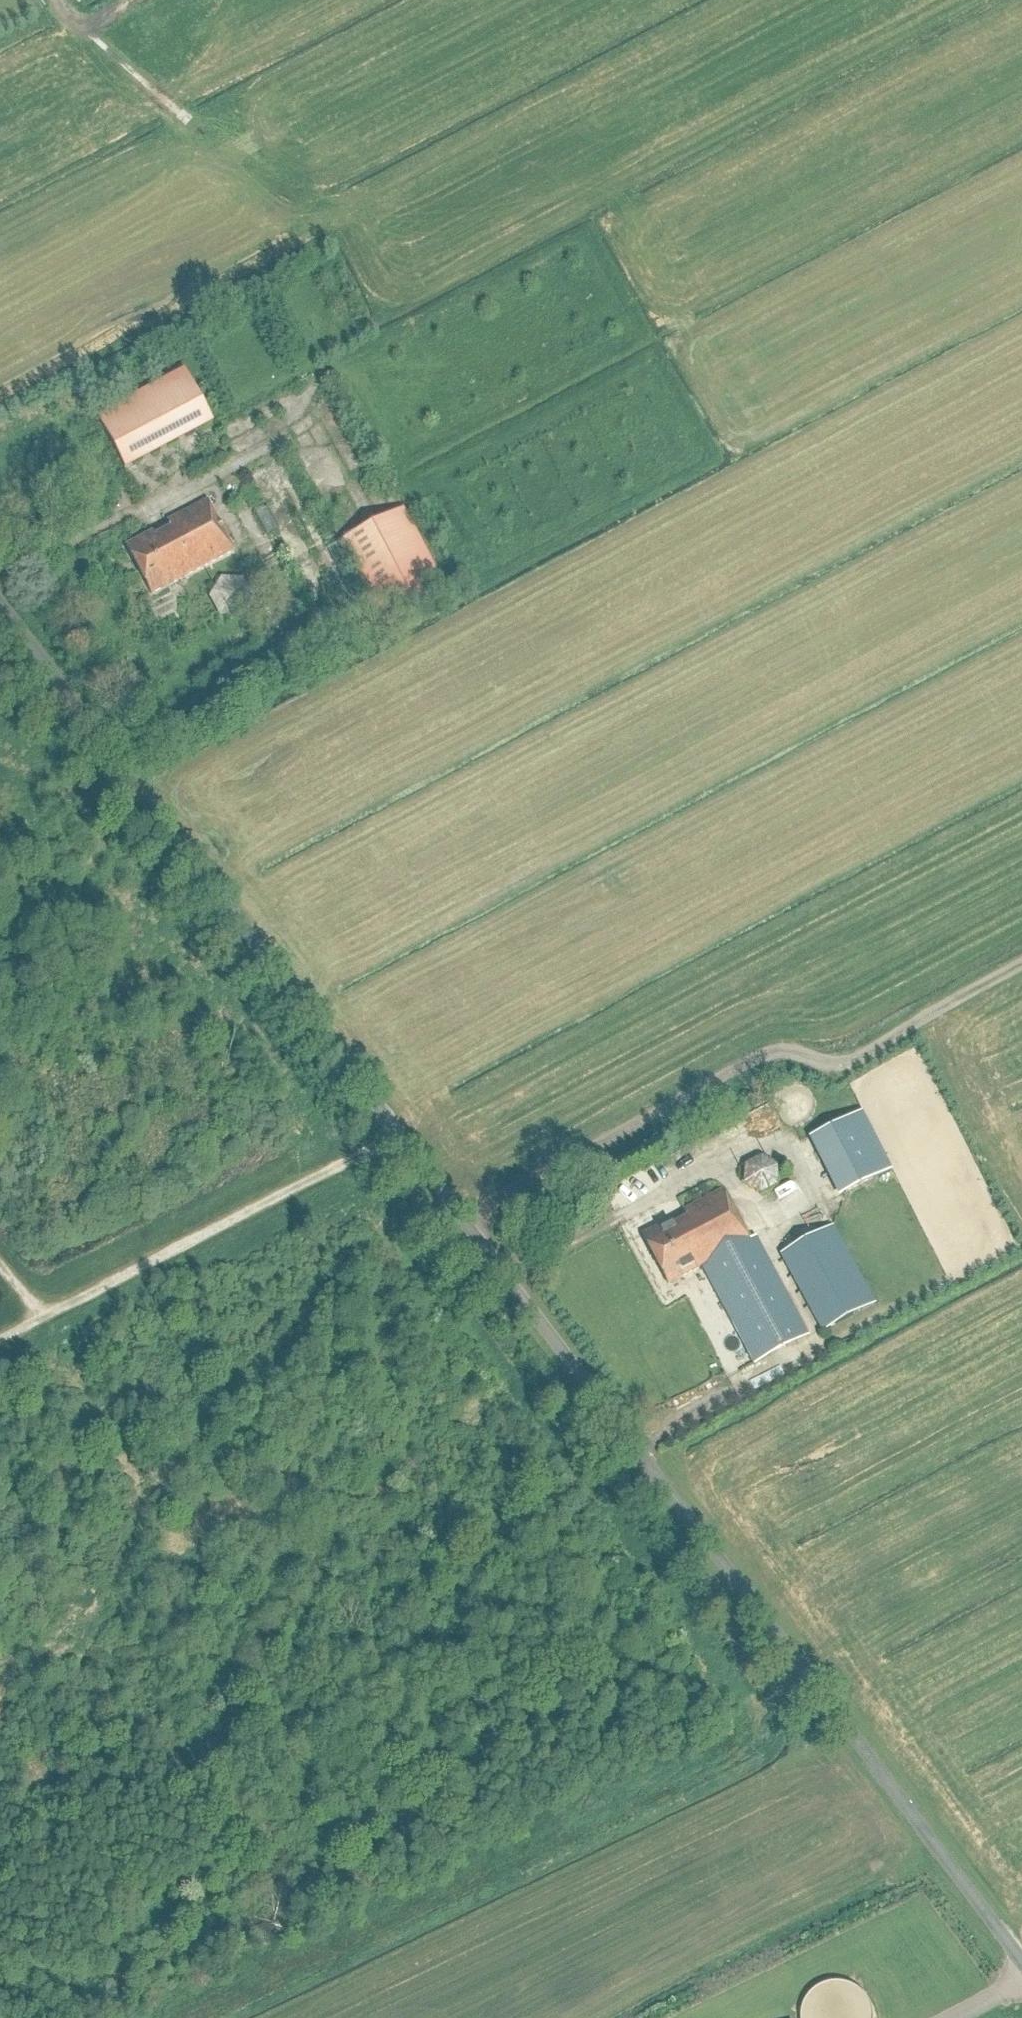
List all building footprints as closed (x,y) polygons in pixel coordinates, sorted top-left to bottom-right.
[(183,371),(96,418),(125,471),(212,424),(183,371)] [(126,548),(152,596),(234,552),(207,501),(166,523),(170,529),(155,538),(152,533),(126,548)] [(400,511),(338,543),(380,625),(442,592),(400,511)] [(862,1113),(815,1138),(844,1195),(892,1170),(862,1113)] [(730,1170),(758,1186),(774,1157),(746,1141),(730,1170)] [(673,1220),(640,1238),(667,1287),(700,1269),(752,1366),(808,1336),(756,1238),(750,1241),(723,1191),(672,1218),(673,1220)] [(833,1228),(780,1257),(822,1333),(875,1304),(833,1228)] [(827,1983),(816,1989),(808,1997),(803,2009),(801,2017),(875,2017),(875,2013),(871,2003),(866,1996),(860,1991),(852,1986),(841,1983),(827,1983)]
